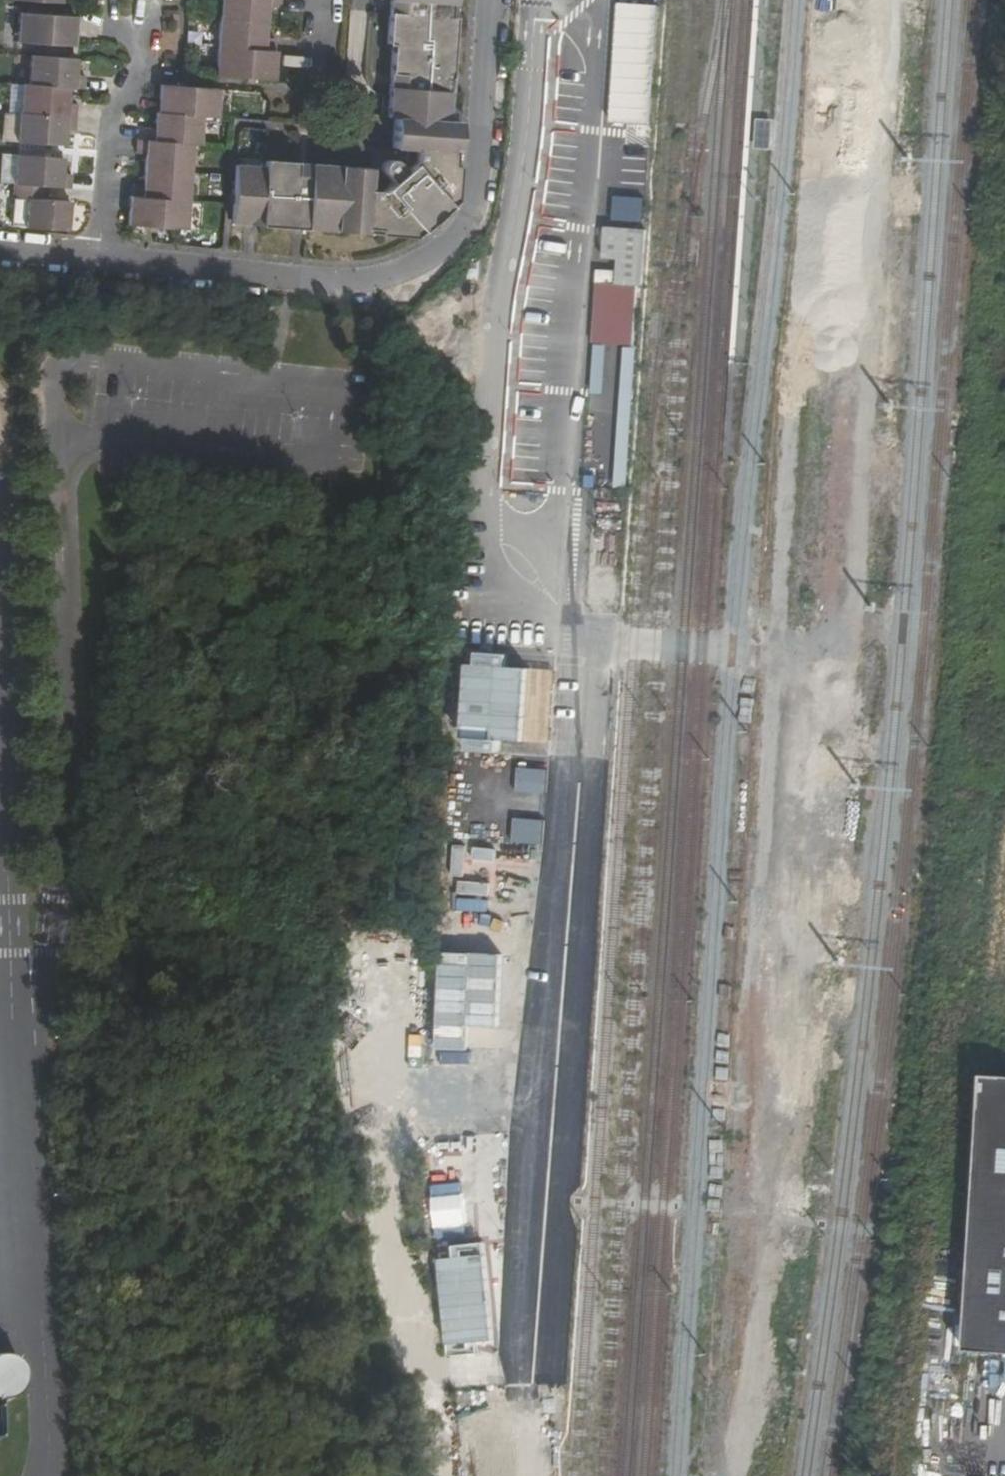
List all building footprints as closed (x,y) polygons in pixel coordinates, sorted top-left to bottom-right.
[(216,75),(275,79),(277,63),(277,52),(275,52),(276,39),(266,37),(269,8),(269,0),(221,0),(216,75)] [(265,166),(236,163),(232,223),(366,233),(366,229),(378,229),(378,234),(413,236),(454,200),(456,166),(452,165),(453,152),(457,152),(459,121),(449,121),(455,17),(450,17),(451,5),(457,5),(457,0),(383,0),(390,1),(387,44),(392,44),(387,116),(394,116),(393,149),(413,151),(413,162),(404,170),(396,160),(391,158),(383,162),(383,171),(391,182),(381,191),(369,190),(370,168),(266,160),(265,166)] [(659,6),(619,3),(610,123),(651,126),(659,6)] [(74,32),(75,17),(18,13),(16,41),(73,46),(74,32)] [(72,60),(30,58),(28,83),(69,87),(84,88),(85,74),(76,73),(77,61),(72,60)] [(21,83),(19,112),(76,117),(77,102),(68,102),(69,87),(28,83),(21,83)] [(221,88),(161,84),(159,100),(157,114),(155,114),(153,128),(146,128),(145,140),(137,140),(136,153),(145,155),(142,184),(134,183),(132,196),(130,196),(129,211),(127,225),(187,230),(193,145),(201,145),(203,117),(218,118),(221,88)] [(76,117),(19,112),(17,141),(46,143),(64,145),(65,130),(75,131),(76,117)] [(609,133),(607,210),(648,212),(650,135),(609,133)] [(46,156),(15,154),(14,182),(46,185),(71,187),(72,173),(63,172),(63,158),(46,156)] [(25,221),(25,227),(67,231),(68,216),(69,201),(45,199),(46,185),(14,182),(11,219),(25,221)] [(647,231),(606,229),(604,259),(617,260),(616,286),(643,288),(647,231)] [(554,670),(468,664),(463,738),(550,744),(554,670)] [(501,953),(440,951),(436,1050),(467,1051),(468,1025),(498,1026),(501,953)] [(1004,1347),(1004,1081),(982,1079),(965,1345),(1004,1347)] [(488,1254),(439,1259),(447,1344),(495,1340),(488,1254)] [(965,1345),(964,1352),(1004,1355),(1004,1347),(965,1345)] [(0,1358),(0,1440),(4,1440),(3,1401),(6,1401),(10,1401),(14,1399),(18,1397),(21,1395),(24,1391),(26,1387),(27,1383),(27,1379),(27,1375),(26,1371),(24,1367),(21,1364),(17,1361),(14,1359),(9,1358),(5,1357),(0,1358)]
